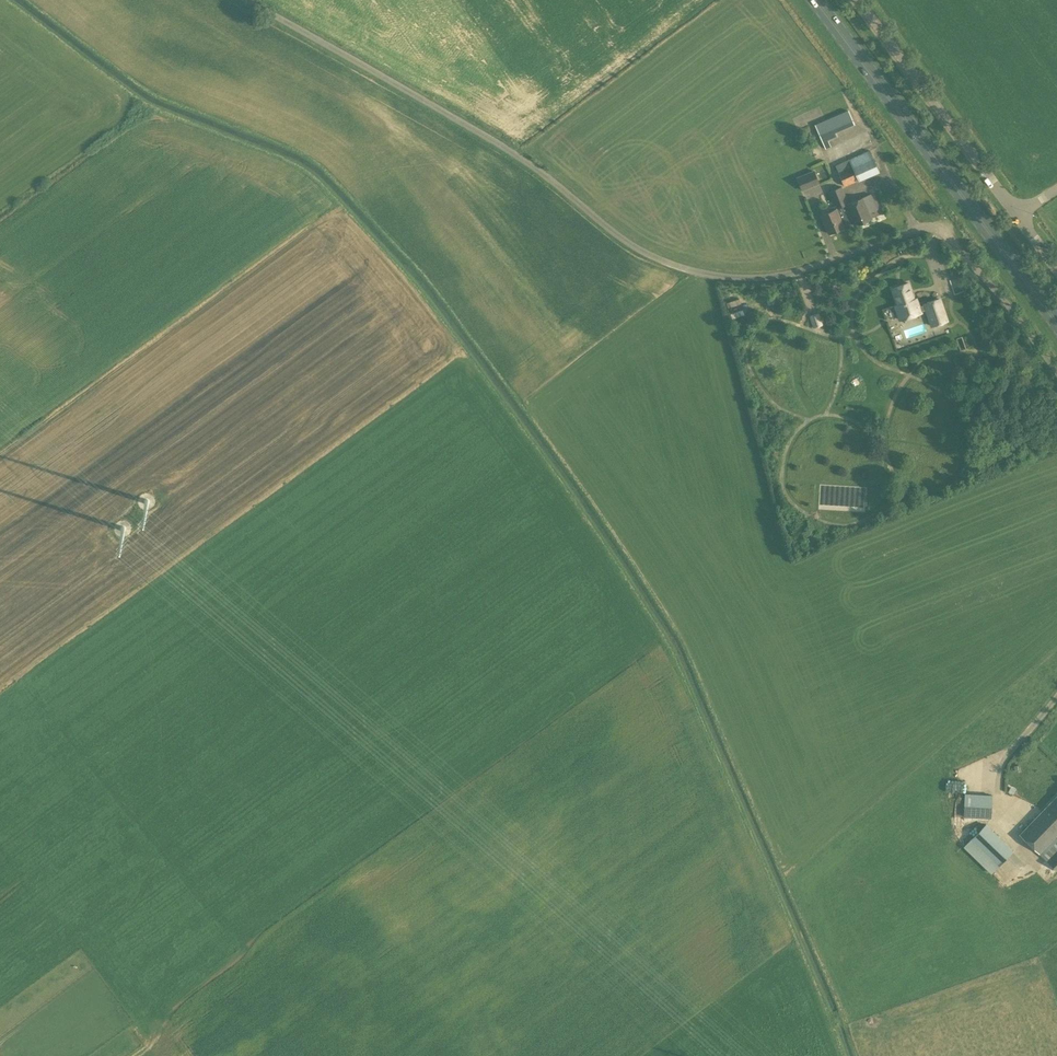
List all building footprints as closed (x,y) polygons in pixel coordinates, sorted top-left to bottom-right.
[(815,125),(826,149),(831,147),(828,141),(838,137),(836,133),(854,125),(848,111),(815,125)] [(844,186),(878,172),(868,152),(835,166),(844,186)] [(802,191),(820,184),(814,170),(797,177),(802,191)] [(846,204),(848,203),(842,187),(829,192),(836,209),(821,215),(829,233),(844,227),(842,223),(852,219),(846,204)] [(870,194),(848,203),(846,204),(852,219),(854,225),(872,218),(869,213),(877,210),(870,194)] [(923,305),(918,307),(916,299),(914,299),(911,291),(908,283),(892,289),(897,305),(895,306),(900,320),(921,313),(920,311),(925,310),(931,327),(948,321),(941,298),(923,304),(923,305)] [(820,315),(819,313),(809,316),(813,328),(823,325),(820,315)] [(965,794),(964,805),(964,817),(991,818),(992,795),(965,794)] [(1019,834),(1039,853),(1055,836),(1056,838),(1056,795),(1019,834)] [(1013,850),(986,823),(963,846),(991,873),(1013,850)] [(1046,860),(1056,870),(1056,849),(1046,860)]
